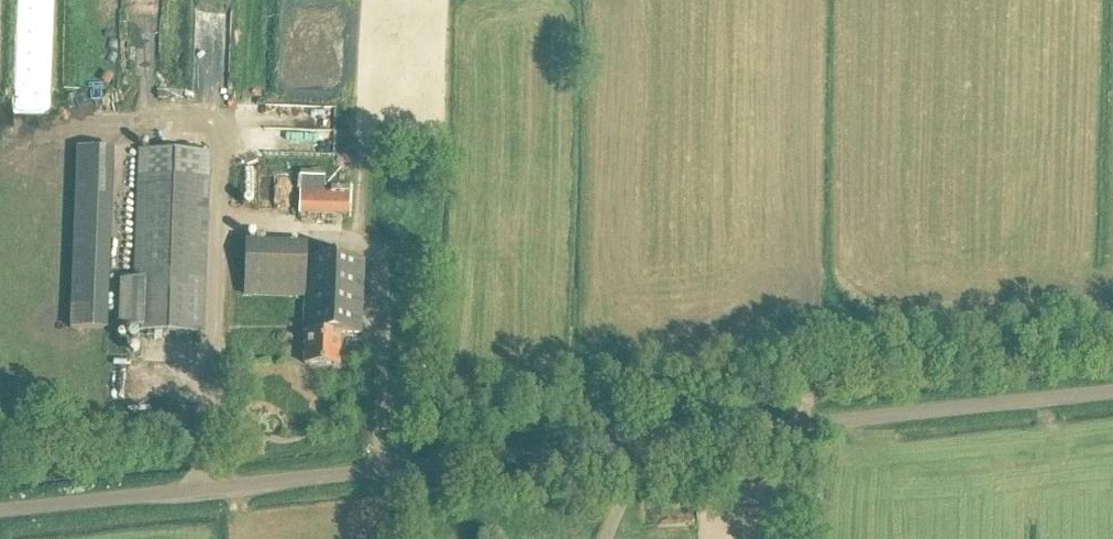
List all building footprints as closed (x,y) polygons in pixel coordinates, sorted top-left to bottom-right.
[(337,152),(337,103),(259,103),(259,152),(337,152)] [(113,150),(78,149),(71,329),(107,331),(113,150)] [(140,151),(135,285),(121,284),(119,328),(133,328),(133,332),(203,334),(209,154),(140,151)] [(300,194),(299,217),(348,218),(349,196),(300,194)] [(360,335),(363,262),(307,260),(308,246),(247,244),(245,297),(306,299),(305,334),(304,366),(339,367),(340,334),(360,335)]
